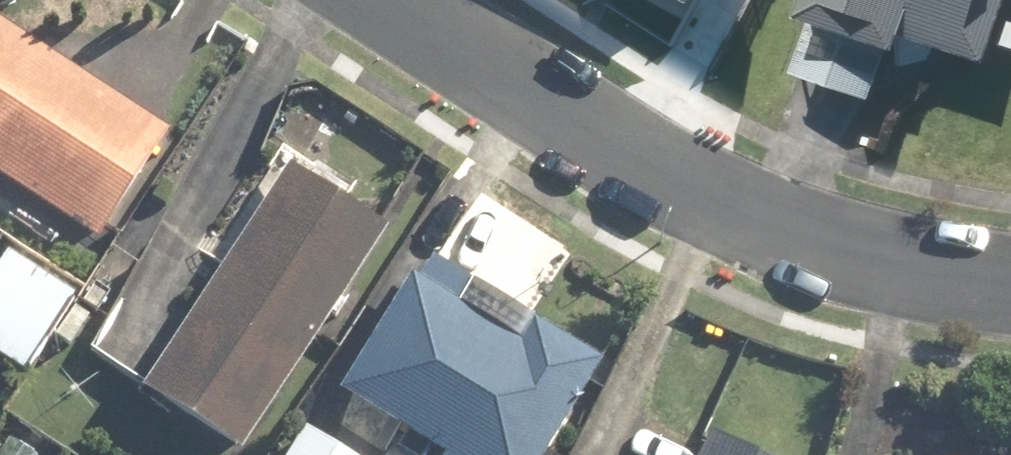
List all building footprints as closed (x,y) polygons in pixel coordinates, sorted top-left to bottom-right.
[(789,73),(876,101),(895,43),(908,48),(912,36),(993,62),(1010,6),(1010,0),(812,0),(789,73)] [(0,21),(0,178),(101,242),(172,131),(0,21)] [(289,164),(282,175),(267,166),(208,259),(223,268),(144,394),(242,454),(248,454),(391,228),(289,164)] [(9,250),(0,265),(0,352),(34,372),(58,331),(80,344),(103,304),(9,250)] [(345,394),(449,454),(551,454),(602,367),(422,262),(345,394)] [(292,454),(351,454),(310,428),(292,454)] [(10,436),(0,452),(0,454),(39,454),(10,436)] [(710,445),(705,454),(731,454),(710,445)]
